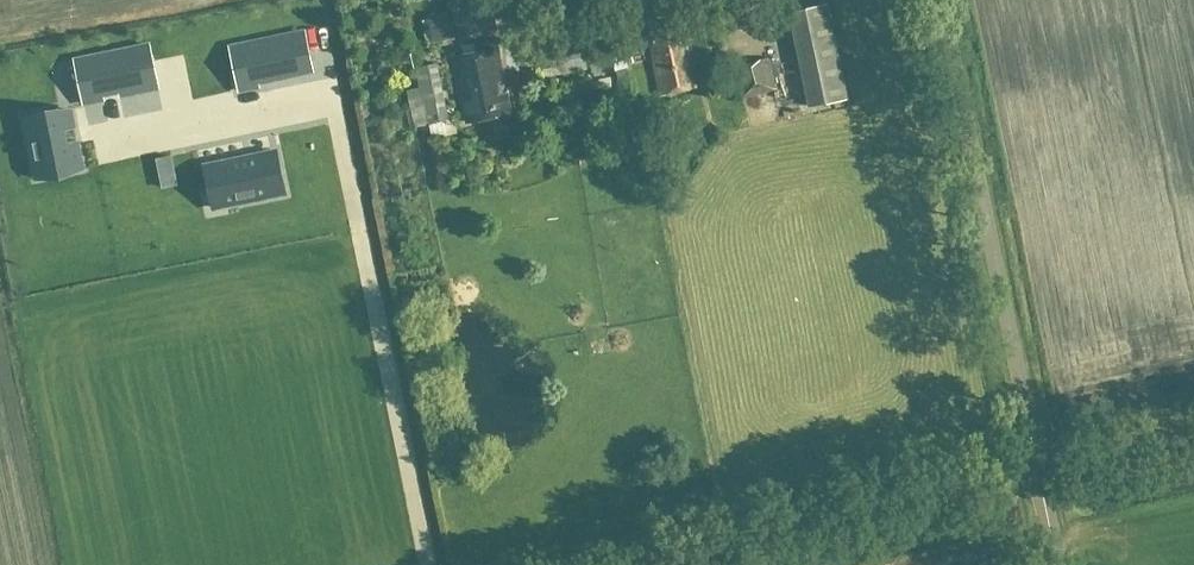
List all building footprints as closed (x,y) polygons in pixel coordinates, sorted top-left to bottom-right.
[(494,28),(489,0),(451,7),(456,35),(494,28)] [(808,107),(846,99),(826,6),(789,14),(808,107)] [(646,36),(658,95),(692,89),(685,52),(686,52),(682,29),(646,36)] [(293,75),(285,36),(229,48),(238,92),(258,87),(257,83),(293,75)] [(614,71),(626,68),(620,43),(586,50),(591,76),(614,71)] [(149,46),(74,60),(82,104),(103,100),(102,95),(118,92),(119,97),(157,90),(149,46)] [(587,71),(582,49),(557,54),(561,76),(587,71)] [(509,114),(496,50),(453,59),(466,123),(509,114)] [(774,90),(766,60),(735,68),(743,99),(774,90)] [(427,126),(446,122),(435,64),(415,68),(419,89),(405,92),(413,129),(427,126)] [(733,90),(728,67),(710,71),(715,93),(733,90)] [(764,132),(784,128),(780,103),(759,107),(764,132)] [(51,114),(40,116),(41,117),(22,121),(32,165),(35,179),(51,176),(81,170),(69,111),(51,115),(51,114)] [(213,209),(227,206),(279,196),(270,153),(204,166),(209,190),(213,209)]
